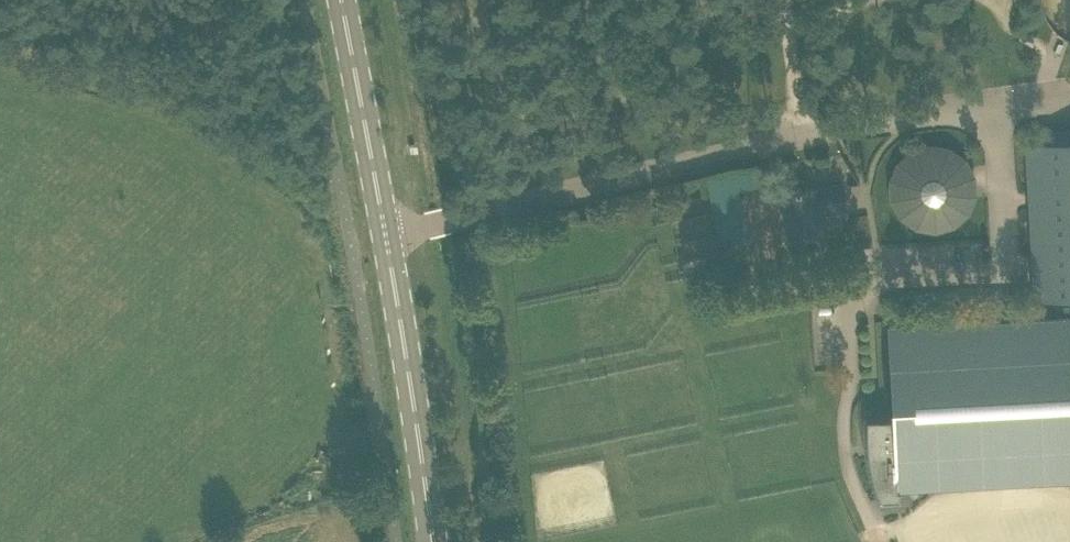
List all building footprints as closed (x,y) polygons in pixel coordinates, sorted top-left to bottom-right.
[(909,234),(982,212),(960,138),(886,161),(909,234)] [(1069,476),(1069,141),(1024,143),(1033,315),(886,323),(891,415),(865,416),(865,439),(867,459),(869,468),(873,482),(877,490),(880,496),(897,496),(897,486),(1069,476)] [(597,200),(589,202),(591,210),(599,208),(597,200)]
